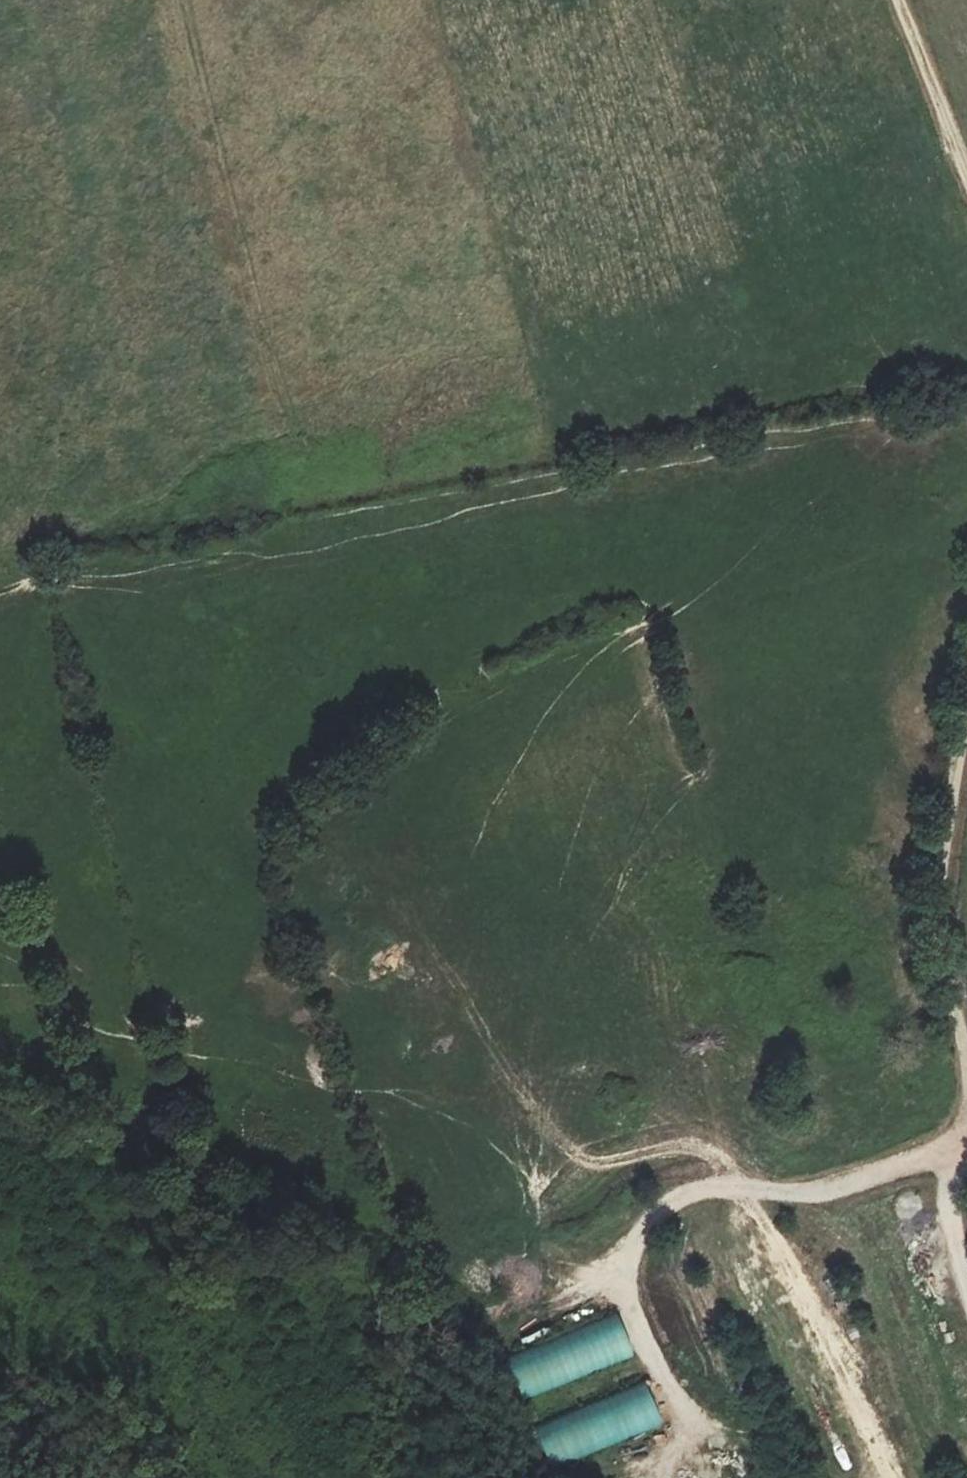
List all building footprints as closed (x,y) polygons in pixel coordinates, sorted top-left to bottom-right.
[(632,1356),(616,1313),(507,1354),(524,1397),(632,1356)] [(660,1422),(641,1376),(532,1420),(550,1466),(660,1422)]
